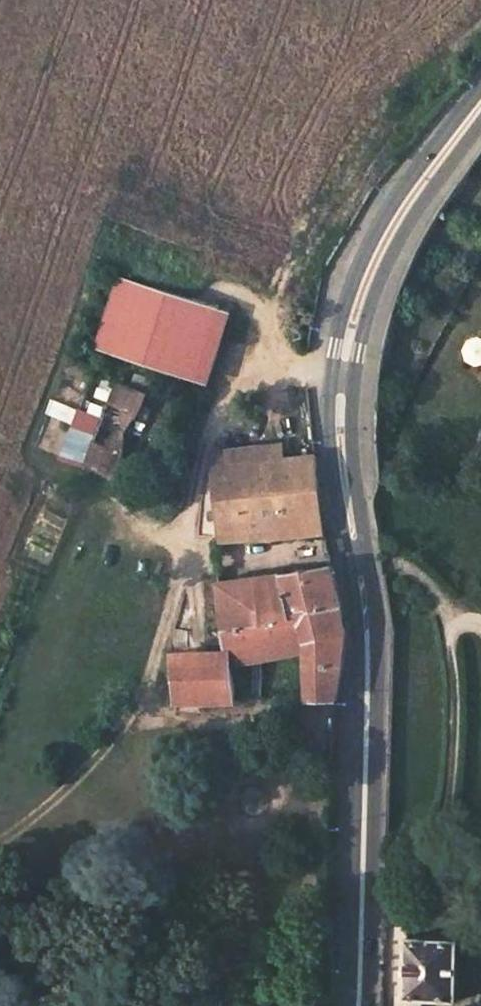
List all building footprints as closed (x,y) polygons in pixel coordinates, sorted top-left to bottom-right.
[(195,385),(216,311),(115,280),(94,354),(195,385)] [(206,388),(227,314),(216,311),(195,385),(206,388)] [(61,460),(113,478),(145,398),(131,392),(94,376),(61,460)] [(145,398),(150,386),(136,380),(131,392),(145,398)] [(280,447),(213,455),(215,471),(282,462),(280,447)] [(222,542),(323,533),(317,490),(316,458),(313,458),(282,462),(215,471),(222,542)] [(234,702),(228,656),(245,653),(307,643),(307,653),(306,702),(335,701),(346,633),(333,570),(218,586),(224,633),(204,635),(206,656),(173,657),(174,676),(176,686),(177,703),(234,702)] [(307,643),(245,653),(245,655),(245,657),(245,658),(245,659),(244,661),(244,662),(243,663),(242,664),(241,665),(307,653),(307,643)] [(385,939),(409,939),(409,925),(386,924),(385,939)] [(461,940),(409,939),(407,998),(397,998),(396,1005),(423,1005),(423,999),(460,999),(460,980),(472,981),(472,963),(460,963),(461,940)]
